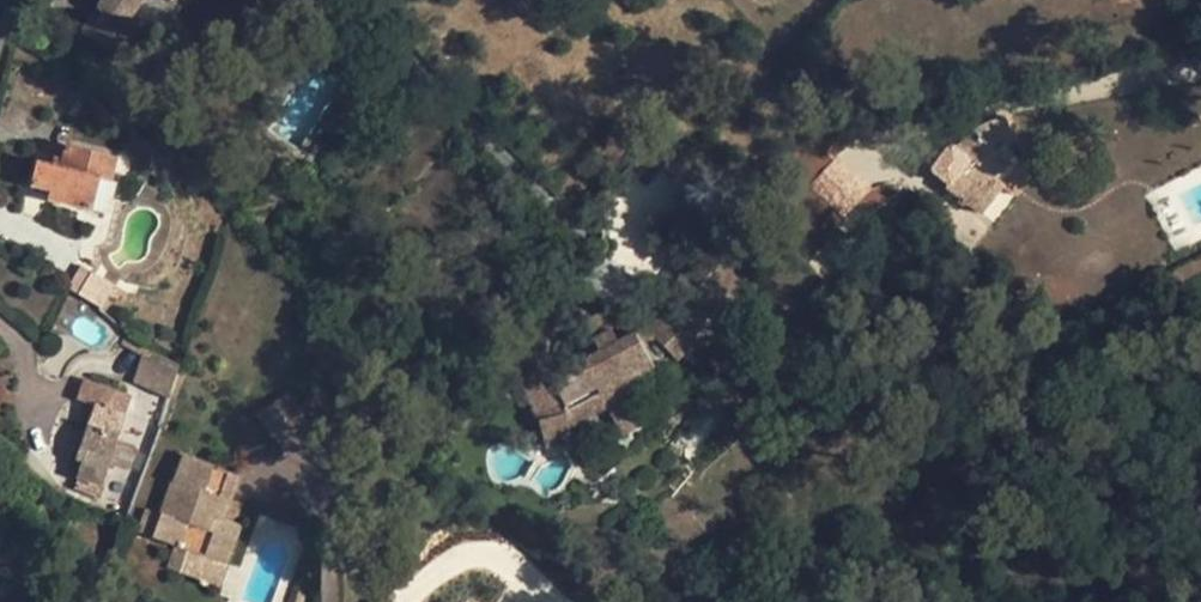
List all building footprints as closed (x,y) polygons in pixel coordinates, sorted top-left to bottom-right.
[(81,31),(93,39),(89,46),(84,52),(101,64),(110,50),(132,65),(148,38),(125,24),(141,0),(103,0),(81,31)] [(328,0),(300,0),(319,12),(328,0)] [(93,39),(81,31),(77,37),(89,46),(93,39)] [(950,156),(950,158),(951,161),(954,165),(958,171),(946,186),(983,214),(1002,189),(1003,186),(992,178),(1017,158),(1005,143),(1012,139),(1003,116),(971,128),(975,132),(951,152),(951,154),(950,156)] [(49,199),(104,212),(116,157),(60,144),(54,165),(38,161),(31,186),(51,190),(49,199)] [(330,154),(314,145),(305,161),(321,170),(330,154)] [(1034,172),(1017,158),(992,178),(1003,186),(1002,189),(1014,197),(1034,172)] [(109,296),(114,285),(82,266),(69,289),(111,315),(119,301),(109,296)] [(125,291),(114,285),(109,296),(119,301),(125,291)] [(671,305),(666,314),(693,341),(703,319),(671,305)] [(555,384),(546,365),(519,379),(533,407),(531,408),(538,420),(545,448),(574,441),(570,426),(607,407),(612,417),(635,406),(624,382),(654,366),(635,331),(618,340),(602,311),(583,320),(599,351),(582,360),(586,367),(590,376),(565,390),(562,387),(559,387),(557,387),(555,384)] [(693,341),(666,314),(649,331),(677,361),(695,343),(693,341)] [(123,343),(144,355),(146,348),(147,343),(129,332),(123,343)] [(180,362),(146,348),(144,355),(135,383),(168,398),(180,362)] [(590,376),(586,367),(555,384),(557,387),(559,387),(562,387),(565,390),(590,376)] [(84,379),(77,398),(95,405),(77,460),(83,463),(74,489),(97,497),(131,395),(84,379)] [(287,393),(257,414),(277,443),(307,423),(287,393)] [(239,475),(182,454),(159,515),(144,510),(136,532),(174,547),(166,569),(201,580),(209,558),(226,564),(240,524),(235,522),(224,518),(230,499),(239,475)] [(241,503),(230,499),(224,518),(235,522),(241,503)] [(493,528),(472,517),(459,544),(481,555),(493,528)] [(226,564),(209,558),(201,580),(218,586),(226,564)]
